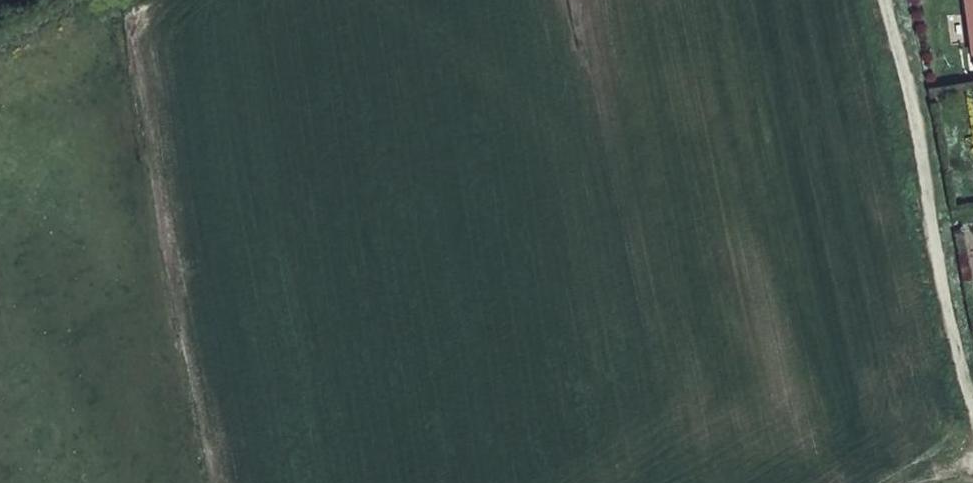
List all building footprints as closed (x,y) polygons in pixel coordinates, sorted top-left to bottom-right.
[(968,46),(972,46),(972,0),(962,0),(968,46)]
